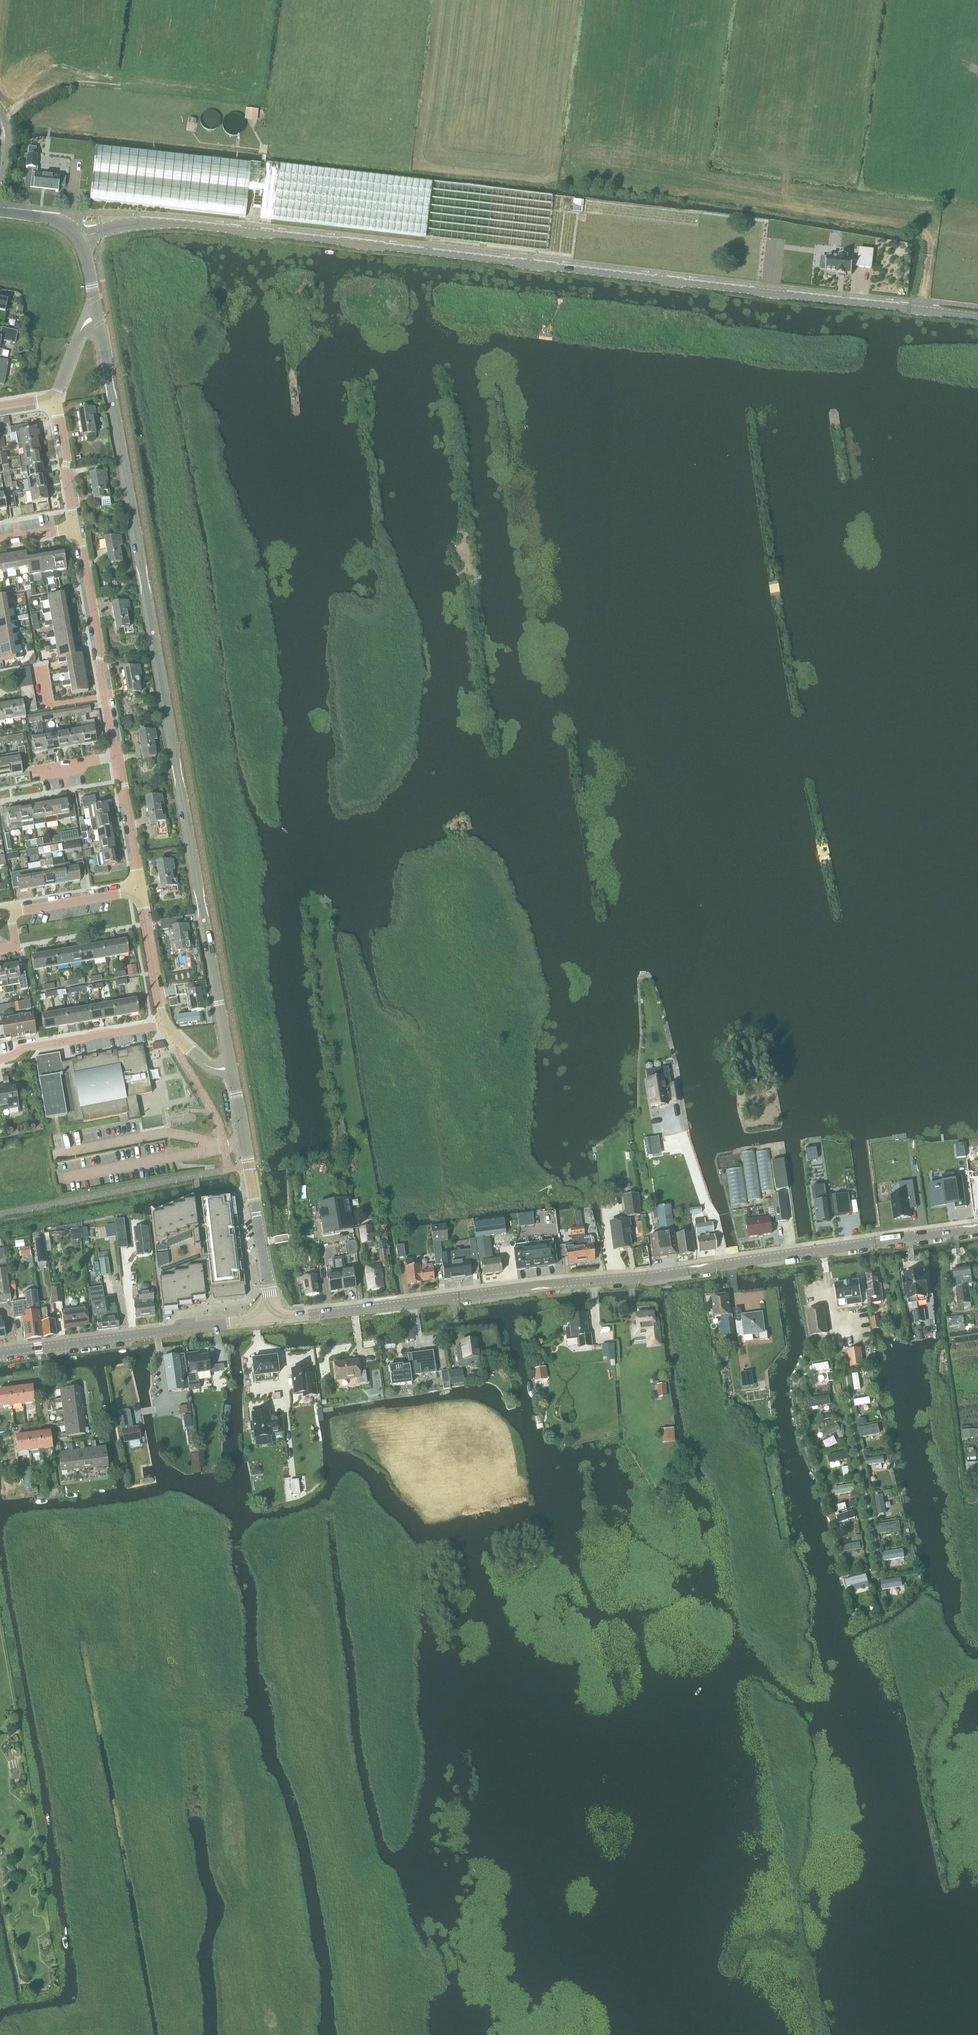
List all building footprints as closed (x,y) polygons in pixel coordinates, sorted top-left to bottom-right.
[(246,109),(245,119),(257,120),(258,110),(246,109)] [(220,117),(219,115),(218,114),(217,112),(215,111),(213,111),(212,110),(210,110),(208,111),(206,111),(204,112),(203,114),(202,115),(201,117),(201,119),(201,121),(201,123),(201,125),(202,126),(204,128),(205,129),(207,130),(209,130),(211,130),(213,130),(214,130),(216,129),(218,128),(219,126),(220,124),(220,123),(221,121),(221,119),(220,117)] [(245,123),(245,120),(244,119),(242,117),(241,115),(239,114),(237,114),(235,113),(232,113),(230,114),(228,115),(227,116),(225,118),(224,120),(223,122),(223,124),(223,126),(223,128),(224,130),(225,132),(227,133),(228,135),(230,136),(233,136),(235,136),(237,136),(239,135),(241,134),(242,133),(244,131),(245,129),(245,127),(246,125),(245,123)] [(245,217),(248,190),(263,192),(260,219),(426,237),(432,183),(267,164),(266,171),(260,170),(261,164),(97,146),(91,200),(245,217)] [(28,154),(26,168),(33,168),(30,189),(42,190),(42,189),(45,190),(45,191),(59,192),(59,187),(65,187),(66,178),(37,174),(38,168),(37,168),(38,155),(28,154)] [(433,182),(427,237),(546,251),(552,195),(433,182)] [(574,199),(572,211),(582,212),(583,202),(580,201),(580,200),(574,199)] [(822,258),(821,271),(851,275),(853,260),(849,259),(847,259),(848,257),(841,256),(840,259),(828,258),(828,259),(822,258)] [(6,313),(8,300),(0,299),(0,312),(6,313)] [(17,332),(0,328),(0,347),(1,341),(15,343),(17,332)] [(4,385),(9,361),(0,359),(0,384),(4,385)] [(95,430),(92,414),(96,414),(95,408),(79,411),(83,436),(91,435),(92,441),(100,440),(98,430),(95,430)] [(28,425),(10,428),(11,434),(16,433),(18,445),(22,444),(38,442),(36,430),(29,431),(28,425)] [(18,445),(19,451),(23,450),(24,456),(40,454),(38,442),(22,444),(18,445)] [(19,457),(21,469),(42,465),(40,454),(24,456),(19,457)] [(42,465),(21,469),(22,475),(27,474),(28,480),(44,477),(42,465)] [(106,495),(104,479),(107,479),(106,474),(90,476),(95,501),(102,500),(103,506),(111,504),(110,495),(106,495)] [(30,492),(46,489),(44,477),(28,480),(30,492)] [(46,489),(30,492),(32,503),(31,503),(33,515),(47,512),(45,502),(48,501),(46,489)] [(10,509),(16,508),(14,495),(8,496),(10,509)] [(109,565),(122,563),(120,547),(123,546),(121,537),(105,540),(109,565)] [(26,553),(13,555),(16,571),(15,571),(16,579),(21,578),(20,571),(28,569),(29,569),(28,560),(26,553)] [(64,554),(52,556),(54,572),(53,572),(54,578),(54,580),(59,579),(58,571),(67,569),(64,554)] [(13,555),(1,557),(4,573),(3,574),(4,581),(9,580),(8,573),(15,571),(16,571),(13,555)] [(52,556),(39,558),(42,574),(41,574),(42,582),(47,581),(47,580),(54,578),(53,572),(54,572),(52,556)] [(39,558),(28,560),(29,569),(28,569),(30,575),(28,575),(30,584),(35,583),(33,575),(41,574),(42,574),(39,558)] [(50,610),(66,607),(64,595),(48,598),(48,597),(40,598),(41,603),(48,602),(50,609),(50,610)] [(8,610),(15,609),(15,605),(7,606),(6,597),(0,598),(0,611),(8,610)] [(117,631),(130,629),(127,612),(130,612),(128,603),(113,605),(117,631)] [(43,615),(50,614),(52,621),(52,622),(68,620),(66,607),(50,610),(50,609),(42,611),(43,615)] [(0,611),(0,624),(10,622),(10,623),(18,622),(17,621),(28,619),(28,615),(17,617),(9,618),(8,610),(0,611)] [(45,627),(53,626),(54,633),(54,635),(70,632),(68,620),(52,622),(52,621),(44,622),(45,627)] [(12,633),(12,635),(20,634),(19,630),(12,631),(10,623),(10,622),(0,624),(0,635),(12,633)] [(47,640),(55,638),(56,646),(56,647),(72,644),(70,632),(54,635),(54,633),(46,635),(47,640)] [(0,635),(0,649),(14,646),(14,647),(24,645),(24,641),(14,642),(12,635),(12,633),(0,635)] [(57,650),(59,660),(66,659),(66,658),(75,657),(74,656),(72,644),(56,647),(56,646),(48,647),(49,652),(57,650)] [(15,648),(14,647),(14,646),(0,649),(0,660),(0,661),(16,659),(24,658),(23,654),(16,655),(15,648)] [(59,664),(66,663),(68,669),(68,670),(84,667),(82,655),(74,656),(75,657),(66,658),(66,659),(59,660),(59,664)] [(61,675),(68,674),(70,681),(70,682),(86,680),(84,667),(68,670),(68,669),(60,671),(61,675)] [(140,689),(138,673),(141,673),(140,667),(124,670),(128,695),(136,694),(137,700),(145,698),(143,689),(140,689)] [(19,676),(31,674),(30,668),(18,670),(19,676)] [(20,682),(32,680),(31,674),(19,676),(20,682)] [(21,689),(33,686),(32,680),(20,682),(21,689)] [(72,695),(88,692),(86,680),(70,682),(70,681),(62,683),(63,687),(71,686),(72,695)] [(22,695),(34,693),(33,686),(21,689),(22,695)] [(23,701),(35,699),(34,693),(22,695),(23,701)] [(24,707),(36,705),(35,699),(23,701),(23,702),(24,707)] [(23,702),(10,704),(13,720),(25,718),(24,713),(25,713),(24,707),(23,702)] [(13,720),(10,704),(0,706),(0,718),(1,722),(13,720)] [(24,707),(25,713),(37,711),(36,705),(24,707)] [(77,708),(79,715),(91,713),(90,706),(77,708)] [(66,717),(79,715),(77,708),(65,710),(66,717)] [(54,719),(66,717),(65,710),(53,713),(54,719)] [(42,721),(54,719),(53,713),(41,715),(42,721)] [(29,724),(42,721),(41,715),(28,717),(29,724)] [(89,729),(81,731),(84,746),(96,744),(104,743),(101,727),(94,728),(94,725),(88,726),(89,729)] [(71,748),(84,746),(81,731),(69,733),(71,748)] [(144,759),(156,757),(153,741),(156,740),(155,731),(140,734),(144,759)] [(39,738),(32,739),(34,755),(47,753),(44,737),(44,732),(38,733),(39,738)] [(59,750),(71,748),(69,733),(56,735),(59,750)] [(47,753),(59,750),(56,735),(44,737),(47,753)] [(6,755),(10,776),(22,774),(21,763),(27,762),(25,747),(18,748),(19,753),(6,755)] [(0,756),(0,777),(10,776),(6,755),(1,756),(0,756)] [(95,796),(81,798),(83,809),(88,808),(90,820),(91,820),(96,819),(109,817),(107,804),(97,806),(95,796)] [(157,798),(147,799),(151,824),(158,823),(159,829),(163,828),(166,828),(164,816),(162,817),(161,806),(163,805),(162,797),(157,798)] [(54,803),(58,822),(63,821),(63,820),(76,818),(73,804),(67,805),(66,801),(54,803)] [(43,805),(46,824),(58,822),(54,803),(43,805)] [(31,807),(34,826),(46,824),(43,805),(31,807)] [(19,809),(22,828),(34,826),(31,807),(19,809)] [(7,817),(1,818),(3,832),(10,831),(10,830),(22,828),(19,809),(6,811),(7,817)] [(96,819),(91,820),(93,832),(98,831),(111,829),(109,817),(96,819)] [(100,843),(113,840),(111,829),(98,831),(100,843)] [(78,830),(60,833),(60,836),(61,842),(79,839),(78,830)] [(102,855),(116,853),(113,840),(100,843),(102,855)] [(50,847),(49,847),(51,853),(51,854),(62,852),(61,845),(50,847)] [(49,847),(38,849),(39,855),(44,855),(51,853),(49,847)] [(18,852),(7,854),(8,860),(19,859),(18,852)] [(98,867),(94,868),(95,875),(109,872),(108,866),(118,865),(116,853),(102,855),(97,855),(98,867)] [(162,889),(169,888),(174,887),(172,871),(175,870),(173,861),(158,864),(162,889)] [(65,865),(68,884),(81,881),(80,878),(86,877),(83,863),(77,864),(78,868),(71,869),(70,864),(65,865)] [(53,867),(56,886),(68,884),(65,865),(53,867)] [(41,869),(44,888),(56,886),(53,867),(41,869)] [(29,871),(32,890),(44,888),(41,869),(29,871)] [(17,875),(11,876),(13,889),(19,889),(20,892),(32,890),(29,871),(17,873),(17,875)] [(182,917),(161,920),(162,930),(173,928),(177,953),(190,951),(186,931),(190,930),(189,925),(185,926),(184,926),(182,917)] [(114,942),(116,956),(129,954),(127,940),(114,942)] [(105,958),(116,956),(114,942),(102,944),(105,958)] [(91,946),(93,960),(105,958),(102,944),(91,946)] [(91,946),(79,948),(81,962),(93,960),(91,946)] [(70,964),(81,962),(79,948),(67,950),(70,964)] [(58,966),(70,964),(67,950),(55,952),(58,966)] [(43,955),(46,968),(47,975),(51,974),(50,967),(58,966),(55,952),(43,955)] [(34,970),(46,968),(43,955),(31,957),(34,970)] [(18,965),(5,967),(9,994),(14,993),(13,986),(22,985),(23,991),(28,990),(26,973),(20,974),(18,965)] [(137,974),(136,965),(127,967),(129,975),(137,974)] [(4,988),(5,995),(9,994),(5,967),(0,968),(0,989),(4,988)] [(191,972),(165,976),(166,984),(192,980),(191,972)] [(196,983),(175,987),(177,997),(188,995),(192,1012),(204,1009),(201,990),(197,990),(196,983)] [(50,992),(51,998),(58,996),(59,999),(63,999),(62,990),(50,992)] [(125,1001),(127,1015),(139,1013),(136,999),(125,1001)] [(115,1017),(127,1015),(125,1001),(113,1003),(115,1017)] [(103,1019),(115,1017),(113,1003),(101,1005),(103,1019)] [(91,1021),(103,1019),(101,1005),(89,1008),(91,1021)] [(79,1023),(91,1021),(89,1008),(77,1010),(79,1023)] [(77,1010),(65,1012),(68,1025),(79,1023),(77,1010)] [(65,1012),(54,1014),(56,1027),(67,1025),(68,1025),(65,1012)] [(200,1021),(199,1013),(176,1016),(178,1024),(200,1021)] [(44,1030),(56,1027),(54,1014),(41,1016),(44,1030)] [(32,1015),(16,1017),(20,1038),(31,1035),(31,1034),(35,1033),(32,1015)] [(0,1027),(0,1041),(12,1039),(12,1037),(16,1037),(17,1038),(20,1038),(16,1017),(1,1020),(2,1027),(0,1027)] [(163,1043),(152,1045),(153,1051),(166,1049),(163,1043)] [(67,1116),(66,1116),(68,1124),(83,1121),(84,1122),(128,1113),(129,1120),(140,1118),(136,1096),(152,1093),(143,1046),(126,1050),(127,1051),(117,1053),(116,1052),(72,1060),(72,1061),(61,1064),(63,1075),(68,1074),(74,1112),(67,1113),(67,1116)] [(63,1075),(61,1064),(61,1062),(60,1053),(36,1057),(40,1079),(39,1080),(46,1120),(66,1116),(67,1116),(67,1113),(74,1112),(68,1074),(63,1075)] [(2,1106),(8,1105),(8,1109),(19,1107),(15,1087),(10,1088),(7,1075),(2,1076),(4,1086),(0,1086),(0,1097),(2,1106)] [(662,1077),(646,1080),(651,1107),(667,1104),(666,1099),(672,1098),(672,1101),(680,1100),(678,1084),(670,1086),(668,1078),(663,1079),(662,1077)] [(974,1146),(965,1147),(967,1161),(976,1160),(974,1146)] [(785,1160),(772,1161),(776,1191),(789,1189),(785,1160)] [(932,1190),(931,1190),(933,1207),(946,1205),(946,1202),(954,1200),(955,1204),(956,1209),(967,1207),(963,1176),(962,1176),(962,1178),(955,1179),(955,1177),(954,1174),(953,1174),(942,1175),(944,1188),(940,1189),(940,1188),(936,1188),(936,1189),(932,1190)] [(901,1195),(891,1196),(895,1220),(911,1218),(910,1206),(916,1205),(914,1187),(913,1181),(899,1183),(900,1189),(901,1195)] [(825,1185),(812,1187),(817,1223),(831,1221),(830,1214),(835,1213),(836,1216),(846,1215),(852,1214),(851,1203),(849,1194),(827,1197),(825,1185)] [(615,1250),(630,1248),(628,1236),(630,1235),(627,1214),(639,1212),(637,1194),(623,1196),(625,1212),(622,1212),(623,1220),(610,1222),(615,1250)] [(777,1223),(788,1221),(785,1194),(773,1195),(777,1223)] [(163,1214),(152,1215),(155,1241),(167,1240),(166,1238),(177,1236),(177,1233),(188,1232),(187,1230),(198,1229),(198,1231),(193,1233),(195,1253),(201,1253),(202,1266),(187,1268),(187,1271),(173,1273),(174,1277),(160,1278),(163,1309),(178,1307),(178,1304),(192,1302),(192,1299),(206,1297),(206,1293),(213,1292),(213,1296),(214,1300),(246,1296),(245,1287),(246,1287),(235,1196),(201,1200),(202,1205),(198,1205),(195,1205),(195,1201),(183,1203),(184,1206),(173,1207),(173,1210),(162,1212),(163,1214)] [(349,1199),(318,1204),(324,1235),(354,1229),(354,1228),(349,1199)] [(650,1236),(653,1258),(676,1255),(673,1234),(670,1205),(656,1207),(656,1210),(657,1210),(660,1235),(650,1236)] [(302,1208),(304,1220),(311,1219),(309,1207),(302,1208)] [(581,1217),(576,1218),(577,1228),(581,1262),(594,1261),(592,1246),(594,1245),(593,1238),(591,1236),(585,1237),(583,1227),(581,1217)] [(774,1217),(747,1220),(750,1237),(772,1234),(771,1228),(774,1227),(775,1225),(774,1217)] [(704,1218),(694,1220),(696,1234),(705,1233),(706,1236),(697,1238),(699,1253),(716,1251),(714,1235),(709,1236),(709,1232),(713,1232),(712,1222),(705,1223),(704,1218)] [(475,1240),(478,1261),(478,1263),(482,1263),(483,1275),(501,1273),(500,1260),(493,1260),(490,1236),(505,1234),(503,1219),(473,1223),(475,1240)] [(478,1261),(475,1240),(469,1240),(470,1250),(442,1254),(440,1243),(448,1242),(446,1225),(431,1226),(435,1265),(442,1264),(444,1280),(471,1277),(469,1262),(478,1261)] [(148,1226),(134,1228),(137,1256),(152,1254),(148,1226)] [(371,1226),(360,1228),(363,1244),(374,1242),(371,1226)] [(566,1245),(560,1245),(561,1257),(567,1256),(568,1264),(581,1262),(577,1228),(570,1229),(572,1244),(566,1245)] [(81,1229),(71,1230),(72,1241),(83,1239),(81,1229)] [(693,1254),(692,1240),(690,1232),(676,1234),(679,1256),(693,1254)] [(44,1234),(45,1250),(52,1249),(50,1237),(55,1237),(54,1233),(44,1234)] [(167,1245),(156,1246),(156,1251),(168,1250),(168,1248),(191,1238),(191,1233),(167,1242),(167,1245)] [(44,1239),(36,1240),(38,1257),(46,1256),(44,1239)] [(553,1240),(514,1244),(517,1271),(556,1266),(553,1240)] [(349,1256),(357,1254),(355,1241),(347,1242),(349,1256)] [(384,1241),(378,1242),(380,1251),(379,1251),(380,1262),(388,1261),(386,1250),(384,1241)] [(30,1247),(19,1248),(20,1257),(26,1256),(27,1257),(29,1257),(29,1256),(31,1256),(30,1247)] [(168,1253),(157,1254),(158,1268),(169,1263),(168,1253)] [(107,1254),(98,1255),(101,1276),(111,1274),(108,1259),(108,1258),(107,1258),(107,1254)] [(198,1256),(162,1270),(163,1274),(199,1261),(198,1256)] [(342,1258),(337,1259),(343,1291),(356,1289),(352,1270),(344,1271),(342,1258)] [(330,1293),(343,1291),(337,1259),(332,1259),(334,1273),(327,1274),(330,1293)] [(413,1259),(405,1260),(408,1285),(421,1283),(420,1282),(434,1280),(432,1265),(420,1266),(420,1265),(414,1266),(413,1259)] [(369,1289),(383,1288),(380,1264),(366,1265),(369,1289)] [(0,1270),(0,1304),(11,1303),(7,1269),(0,1270)] [(970,1269),(954,1271),(956,1290),(958,1306),(972,1304),(969,1285),(972,1284),(970,1269)] [(318,1294),(314,1270),(308,1271),(309,1277),(297,1279),(298,1284),(304,1283),(306,1296),(318,1294)] [(925,1272),(904,1275),(909,1304),(922,1302),(927,1302),(927,1299),(928,1298),(928,1296),(929,1296),(927,1283),(925,1272)] [(879,1285),(878,1276),(867,1278),(869,1289),(867,1290),(869,1304),(884,1302),(882,1284),(879,1285)] [(859,1280),(834,1284),(837,1301),(847,1300),(848,1306),(862,1304),(859,1280)] [(103,1286),(89,1288),(93,1315),(94,1315),(94,1317),(97,1317),(99,1330),(108,1329),(105,1302),(104,1297),(105,1297),(103,1286)] [(61,1287),(51,1288),(53,1304),(63,1303),(61,1287)] [(15,1291),(10,1289),(14,1319),(22,1318),(23,1325),(25,1340),(44,1338),(44,1337),(43,1331),(37,1291),(25,1293),(26,1301),(17,1302),(15,1291)] [(139,1299),(134,1300),(135,1305),(137,1318),(155,1316),(153,1303),(151,1303),(150,1300),(153,1299),(152,1291),(138,1292),(139,1299)] [(715,1318),(730,1316),(728,1295),(712,1297),(715,1318)] [(105,1297),(104,1297),(105,1302),(108,1329),(119,1327),(116,1312),(116,1307),(115,1307),(114,1296),(105,1297)] [(88,1325),(86,1309),(86,1307),(62,1310),(65,1329),(76,1328),(76,1327),(88,1325)] [(824,1309),(808,1311),(811,1336),(827,1334),(824,1309)] [(924,1310),(919,1311),(921,1323),(927,1322),(924,1310)] [(919,1311),(913,1312),(915,1324),(921,1323),(919,1311)] [(636,1323),(632,1324),(634,1339),(646,1337),(646,1341),(659,1339),(658,1329),(657,1319),(653,1320),(653,1313),(636,1314),(636,1323)] [(742,1321),(736,1322),(739,1343),(745,1342),(744,1337),(760,1335),(760,1340),(769,1339),(768,1331),(765,1332),(762,1313),(742,1315),(742,1321)] [(587,1334),(585,1314),(569,1316),(570,1327),(565,1328),(566,1338),(568,1339),(577,1339),(578,1347),(591,1346),(590,1334),(587,1334)] [(46,1316),(42,1316),(44,1337),(57,1336),(55,1321),(53,1321),(53,1318),(48,1319),(48,1315),(46,1316)] [(879,1317),(871,1318),(873,1330),(881,1329),(879,1317)] [(733,1319),(725,1319),(727,1336),(735,1335),(733,1319)] [(476,1350),(475,1340),(461,1342),(462,1347),(457,1348),(459,1367),(471,1366),(470,1363),(479,1361),(479,1357),(482,1357),(481,1349),(476,1350)] [(607,1361),(615,1360),(614,1344),(606,1344),(607,1361)] [(861,1350),(849,1351),(851,1367),(863,1366),(861,1350)] [(436,1373),(433,1351),(407,1354),(408,1366),(403,1366),(403,1365),(389,1367),(391,1386),(411,1384),(410,1376),(436,1373)] [(194,1354),(187,1355),(190,1374),(188,1374),(188,1375),(189,1383),(199,1381),(198,1374),(210,1373),(208,1356),(195,1358),(194,1354)] [(167,1358),(164,1358),(165,1360),(165,1359),(167,1359),(168,1367),(166,1367),(168,1384),(181,1382),(181,1384),(188,1383),(189,1389),(185,1357),(179,1358),(179,1356),(167,1358)] [(276,1357),(253,1360),(255,1377),(273,1375),(278,1374),(276,1357)] [(359,1372),(358,1360),(335,1363),(337,1382),(356,1379),(357,1385),(367,1384),(365,1371),(359,1372)] [(307,1368),(292,1370),(294,1394),(303,1393),(304,1397),(317,1395),(315,1379),(308,1379),(307,1368)] [(542,1380),(540,1368),(532,1369),(535,1382),(542,1380)] [(463,1369),(449,1371),(450,1384),(464,1382),(463,1369)] [(448,1371),(441,1372),(443,1389),(450,1388),(448,1372),(448,1371)] [(752,1371),(740,1373),(743,1388),(754,1386),(752,1371)] [(199,1381),(189,1383),(190,1390),(200,1388),(200,1381),(199,1381)] [(664,1385),(658,1385),(659,1397),(666,1396),(664,1385)] [(20,1389),(22,1405),(35,1404),(33,1387),(20,1389)] [(55,1404),(62,1403),(80,1400),(78,1387),(60,1389),(62,1399),(54,1400),(55,1404)] [(11,1407),(22,1405),(20,1389),(8,1390),(11,1407)] [(11,1407),(8,1390),(0,1391),(0,1408),(11,1407)] [(63,1411),(51,1412),(51,1415),(56,1414),(56,1416),(64,1415),(64,1414),(82,1412),(80,1400),(62,1403),(63,1411)] [(65,1426),(83,1424),(82,1412),(64,1414),(64,1415),(65,1422),(57,1424),(58,1428),(65,1427),(65,1426)] [(253,1422),(250,1423),(251,1432),(254,1432),(255,1438),(272,1436),(271,1434),(283,1432),(281,1418),(270,1420),(269,1412),(252,1414),(253,1422)] [(65,1426),(65,1427),(66,1434),(59,1435),(59,1439),(67,1438),(66,1437),(85,1434),(83,1424),(65,1426)] [(139,1426),(122,1429),(124,1443),(141,1440),(139,1426)] [(663,1430),(664,1437),(669,1436),(669,1442),(674,1442),(673,1429),(663,1430)] [(967,1436),(975,1435),(975,1430),(962,1431),(963,1439),(968,1439),(967,1436)] [(38,1434),(40,1450),(53,1449),(50,1432),(38,1434)] [(29,1452),(40,1450),(38,1434),(26,1435),(29,1452)] [(18,1453),(29,1452),(26,1435),(15,1437),(18,1453)] [(84,1469),(97,1468),(93,1441),(91,1441),(92,1449),(85,1450),(84,1443),(81,1443),(84,1469)] [(93,1441),(97,1468),(108,1466),(106,1447),(96,1448),(95,1441),(93,1441)] [(73,1471),(84,1469),(81,1443),(80,1443),(80,1450),(73,1451),(72,1444),(69,1445),(73,1471)] [(61,1472),(73,1471),(69,1445),(68,1445),(69,1452),(61,1453),(60,1446),(56,1446),(57,1454),(58,1453),(61,1472)] [(30,1467),(22,1468),(25,1489),(29,1488),(29,1493),(33,1492),(33,1488),(32,1488),(30,1467)] [(43,1479),(45,1496),(52,1495),(50,1478),(43,1479)] [(299,1479),(290,1481),(292,1496),(298,1495),(301,1495),(299,1479)]
